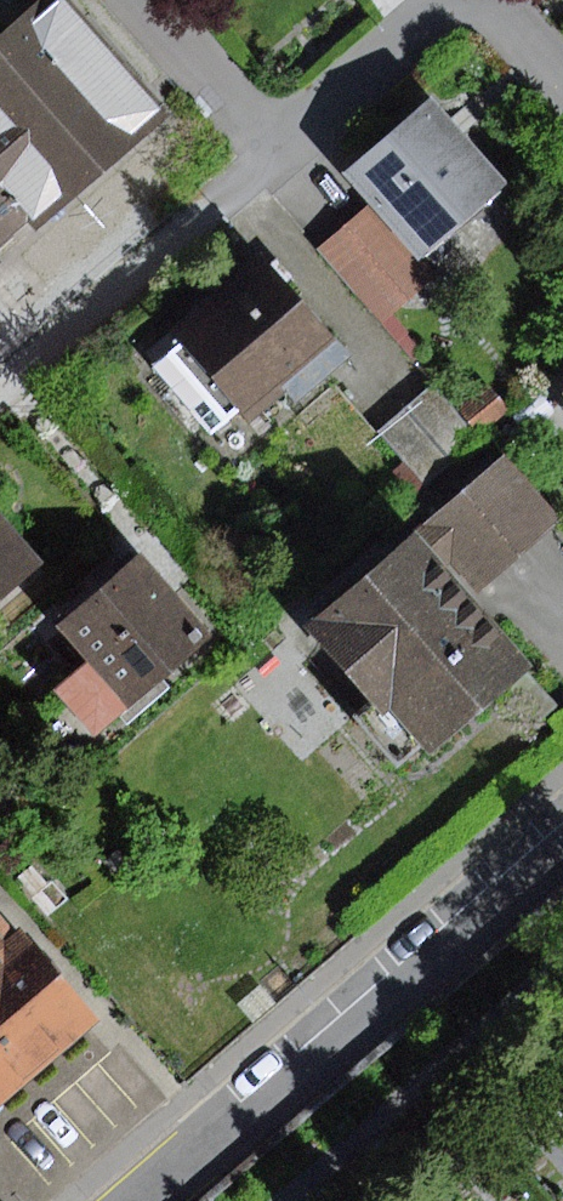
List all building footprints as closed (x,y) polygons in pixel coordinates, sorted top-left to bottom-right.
[(40,231),(172,114),(71,0),(39,0),(0,35),(0,185),(32,221),(40,231)] [(373,204),(422,260),(510,185),(435,98),(347,173),(373,204)] [(0,185),(0,248),(32,221),(0,185)] [(422,260),(373,204),(319,250),(383,325),(438,279),(422,260)] [(267,260),(177,338),(182,343),(241,413),(253,424),(290,392),(299,403),(352,357),(267,260)] [(241,413),(182,343),(153,368),(212,437),(241,413)] [(490,385),(461,409),(480,433),(510,410),(490,385)] [(434,388),(379,433),(423,486),(478,441),(434,388)] [(503,456),(434,518),(493,583),(562,521),(503,456)] [(47,561),(0,509),(0,604),(47,561)] [(420,534),(314,629),(373,694),(352,713),(401,767),(426,744),(438,757),(506,697),(531,674),(540,667),(420,534)] [(214,636),(144,554),(58,627),(90,663),(128,709),(214,636)] [(128,709),(90,663),(56,691),(94,737),(128,709)] [(558,704),(531,674),(506,697),(532,727),(558,704)] [(105,1021),(21,926),(8,938),(0,929),(0,1111),(105,1021)]
